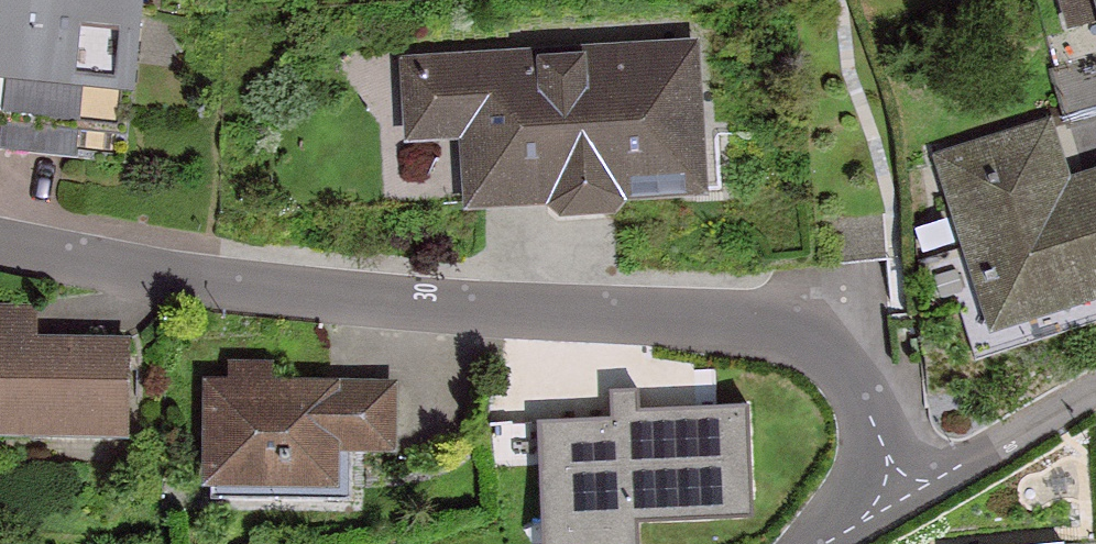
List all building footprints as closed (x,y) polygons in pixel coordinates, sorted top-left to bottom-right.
[(159,156),(174,0),(0,0),(0,140),(159,156)] [(1072,28),(1095,21),(1095,0),(1064,0),(1072,28)] [(715,40),(427,58),(432,140),(498,136),(502,200),(724,187),(715,40)] [(1054,68),(1066,114),(1095,106),(1095,56),(1054,68)] [(996,326),(1095,295),(1095,179),(1068,187),(1050,129),(945,161),(996,326)] [(151,430),(151,341),(48,340),(48,305),(0,304),(0,429),(151,430)] [(414,382),(234,379),(233,486),(357,488),(357,443),(413,444),(414,382)] [(548,543),(630,543),(630,517),(752,514),(749,411),(615,415),(615,426),(545,428),(548,543)]
